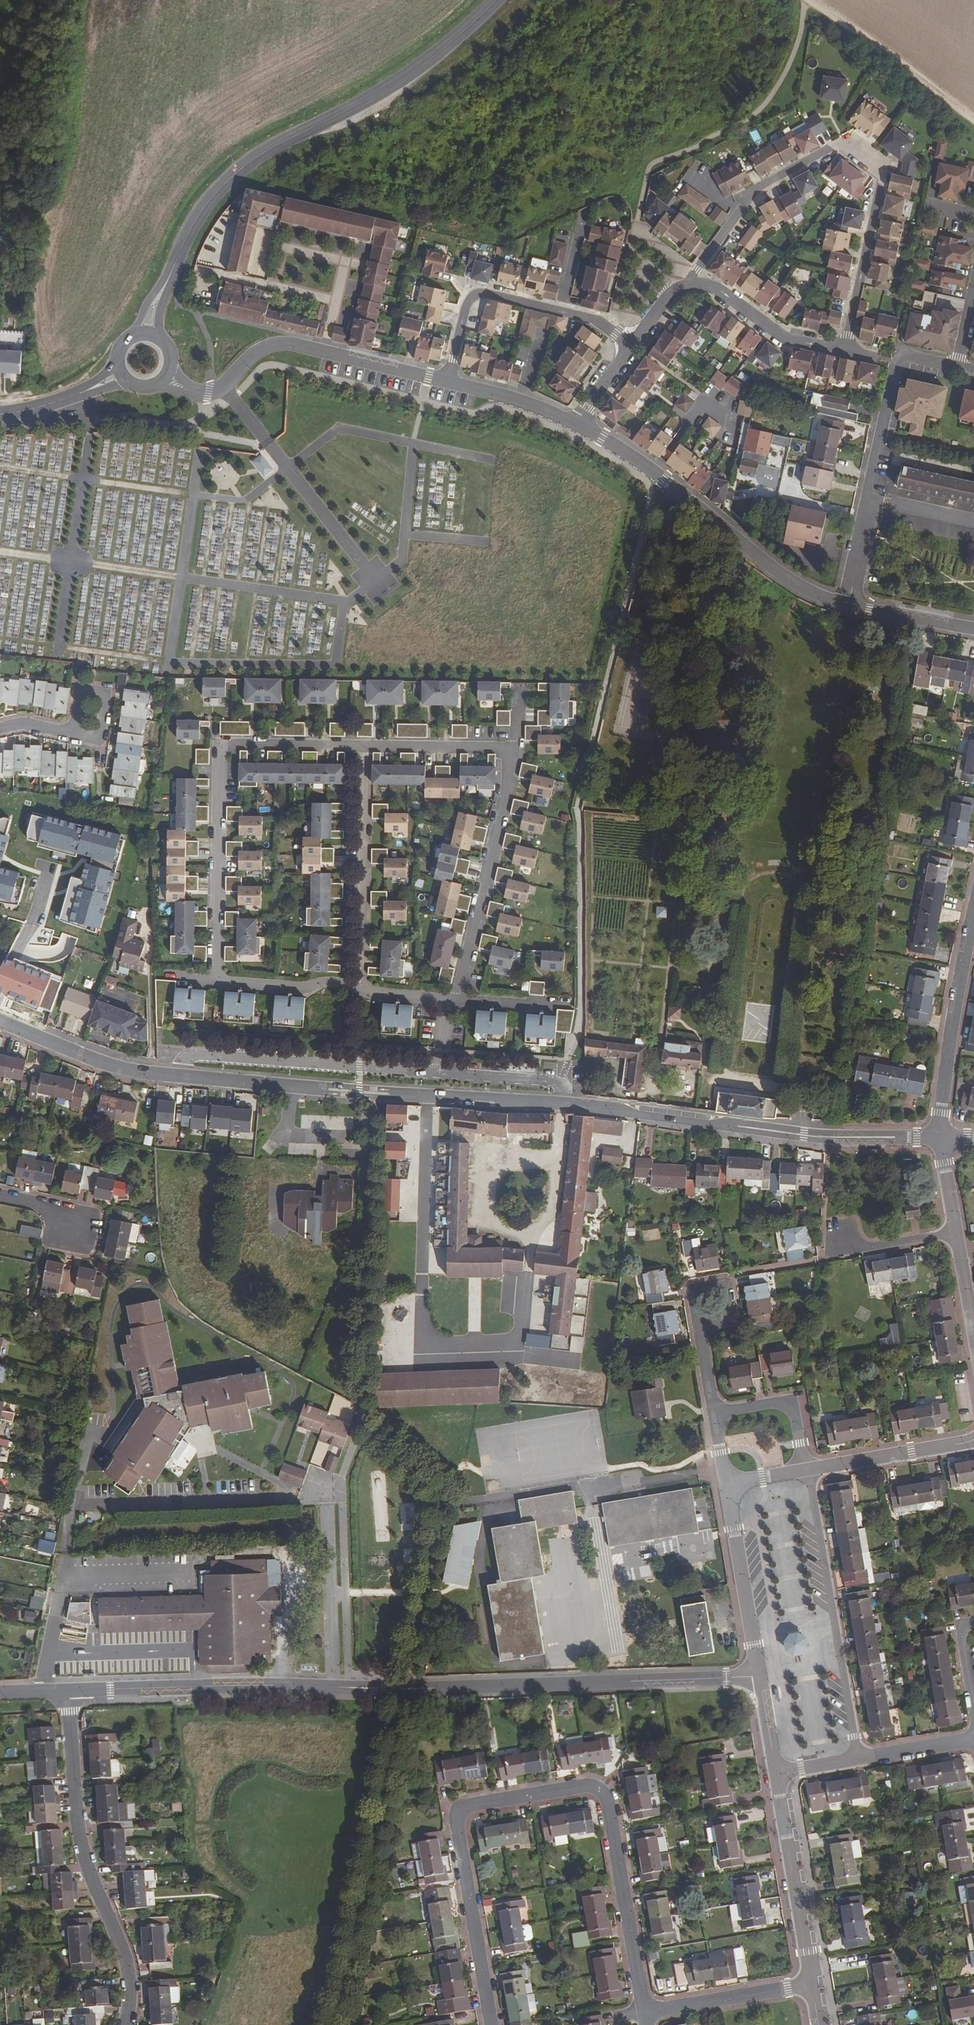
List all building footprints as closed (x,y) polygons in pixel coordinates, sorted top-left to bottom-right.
[(844,102),(848,81),(824,77),(820,98),(844,102)] [(887,126),(881,122),(885,117),(865,101),(849,122),(869,137),(873,132),(879,137),(887,126)] [(810,129),(823,123),(820,118),(808,125),(810,129)] [(792,131),(796,138),(810,129),(808,125),(807,123),(792,131)] [(816,139),(828,132),(823,123),(810,129),(816,139)] [(900,160),(914,142),(895,127),(881,146),(900,160)] [(816,139),(810,129),(796,138),(792,131),(785,135),(787,137),(792,146),(798,143),(803,153),(819,144),(816,139)] [(792,146),(787,137),(768,147),(774,159),(780,155),(784,161),(785,163),(797,156),(792,146)] [(942,160),(946,143),(939,142),(935,158),(942,160)] [(771,168),(768,162),(774,159),(768,147),(749,158),(760,177),(772,170),(771,168)] [(918,160),(907,151),(900,160),(908,166),(916,168),(918,160)] [(784,161),(780,155),(774,159),(777,165),(784,161)] [(777,165),(774,159),(768,162),(771,168),(777,165)] [(752,183),(739,160),(719,171),(731,193),(732,194),(738,190),(738,189),(744,185),(745,187),(752,183)] [(841,186),(854,168),(842,160),(837,167),(831,163),(823,174),(841,186)] [(940,162),(936,182),(942,183),(941,188),(940,196),(947,198),(955,165),(940,162)] [(947,198),(956,200),(958,187),(964,188),(966,179),(973,181),(973,175),(973,163),(969,162),(968,167),(955,165),(947,198)] [(914,180),(916,168),(908,166),(905,178),(914,180)] [(860,184),(865,177),(854,168),(841,186),(858,199),(866,188),(860,184)] [(731,193),(719,171),(715,173),(713,175),(725,197),(731,193)] [(819,190),(811,174),(809,171),(794,180),(800,191),(794,194),(800,206),(807,202),(804,198),(819,190)] [(909,201),(914,180),(905,178),(892,175),(888,189),(897,191),(896,198),(905,200),(909,201)] [(703,212),(710,202),(687,185),(679,195),(703,212)] [(826,186),(822,193),(830,197),(834,190),(826,186)] [(281,220),(286,199),(247,190),(228,271),(241,272),(246,273),(257,226),(278,231),(280,223),(281,220)] [(670,207),(678,197),(672,192),(664,203),(670,207)] [(785,222),(803,212),(794,194),(793,192),(780,199),(781,201),(784,207),(778,210),(781,216),(785,222)] [(901,217),(905,200),(896,198),(887,196),(884,213),(892,215),(891,222),(903,224),(905,218),(901,217)] [(669,210),(670,207),(664,203),(658,198),(645,215),(658,225),(666,214),(666,213),(669,210)] [(376,245),(382,221),(286,199),(281,220),(296,224),(296,222),(306,224),(305,226),(333,232),(334,231),(343,233),(343,234),(357,238),(359,229),(373,232),(373,233),(376,234),(374,244),(376,245)] [(763,226),(781,216),(778,210),(775,205),(773,200),(760,207),(762,211),(756,214),(761,223),(763,226)] [(784,207),(781,201),(775,205),(778,210),(784,207)] [(727,215),(717,207),(709,219),(719,226),(727,215)] [(847,233),(848,226),(860,229),(864,212),(861,211),(846,208),(843,224),(836,223),(834,231),(840,232),(845,233),(847,233)] [(678,216),(669,210),(666,213),(666,214),(675,220),(678,216)] [(698,225),(680,213),(679,215),(697,227),(698,225)] [(702,239),(693,233),(696,229),(697,227),(679,215),(678,216),(675,220),(666,214),(658,225),(654,230),(663,237),(666,233),(683,246),(681,248),(690,255),(692,253),(701,241),(702,239)] [(333,232),(305,226),(306,224),(296,222),(296,224),(281,220),(280,223),(374,244),(376,234),(373,233),(373,232),(359,229),(357,238),(343,234),(343,233),(334,231),(333,232)] [(899,245),(904,225),(903,224),(891,222),(882,220),(879,234),(881,234),(888,236),(886,243),(899,245)] [(394,249),(400,225),(382,221),(376,245),(393,249),(394,249)] [(919,231),(936,235),(937,228),(920,224),(919,231)] [(759,240),(763,234),(759,231),(757,229),(753,226),(749,232),(759,240)] [(621,248),(625,233),(605,229),(605,230),(591,227),(590,233),(603,237),(601,244),(621,248)] [(704,235),(696,229),(693,233),(702,239),(704,235)] [(846,248),(849,234),(847,233),(845,233),(840,232),(834,231),(827,229),(822,250),(831,252),(836,253),(837,246),(843,248),(846,248)] [(759,240),(749,232),(744,238),(755,245),(758,242),(759,240)] [(618,262),(621,248),(601,244),(603,237),(590,233),(588,241),(600,243),(596,257),(598,257),(599,258),(618,262)] [(886,243),(888,236),(881,234),(880,241),(886,243)] [(732,236),(726,242),(734,251),(740,246),(732,236)] [(940,236),(937,250),(971,257),(973,249),(965,247),(960,246),(961,240),(940,236)] [(755,245),(744,238),(740,244),(744,247),(750,251),(755,245)] [(698,257),(706,245),(701,241),(692,253),(698,257)] [(895,266),(899,245),(886,243),(880,241),(877,241),(874,255),(883,257),(882,264),(891,266),(895,266)] [(563,266),(568,245),(555,242),(550,263),(563,266)] [(389,265),(393,249),(376,245),(374,244),(370,261),(389,265)] [(971,257),(937,250),(935,264),(955,268),(956,262),(961,263),(969,265),(971,257)] [(721,279),(734,261),(720,251),(714,259),(707,269),(721,279)] [(445,271),(446,266),(449,257),(428,252),(423,275),(440,279),(441,272),(445,272),(445,271)] [(850,271),(853,257),(842,254),(836,253),(831,252),(827,273),(829,273),(840,276),(841,269),(850,271)] [(488,284),(493,265),(476,261),(477,255),(470,253),(467,267),(474,268),(471,280),(488,284)] [(615,274),(618,262),(599,258),(596,268),(592,267),(590,267),(585,289),(587,289),(592,290),(590,300),(585,300),(583,299),(581,306),(606,312),(609,301),(602,300),(609,272),(612,273),(615,274)] [(911,266),(928,270),(930,263),(913,259),(911,266)] [(538,268),(546,270),(548,262),(540,260),(538,268)] [(386,288),(391,266),(389,265),(370,261),(369,261),(364,283),(365,283),(384,287),(386,288)] [(740,277),(746,269),(734,261),(721,279),(727,283),(733,287),(740,277)] [(520,277),(522,267),(502,262),(497,282),(510,286),(510,282),(518,284),(520,277)] [(891,283),(887,283),(891,266),(873,262),(869,279),(878,281),(877,287),(884,289),(889,290),(891,283)] [(755,299),(766,283),(753,274),(754,272),(748,267),(746,269),(740,277),(746,281),(741,288),(755,299)] [(807,294),(810,269),(794,267),(790,291),(807,294)] [(546,277),(548,271),(546,270),(538,268),(537,268),(534,280),(520,277),(518,284),(517,290),(531,293),(531,292),(542,295),(544,284),(546,277)] [(559,281),(561,273),(548,270),(548,271),(546,277),(559,281)] [(965,286),(966,278),(933,271),(930,285),(951,289),(952,283),(957,284),(965,286)] [(607,296),(612,273),(609,272),(602,300),(609,301),(610,297),(607,296)] [(849,289),(851,278),(840,276),(829,273),(826,287),(835,289),(833,296),(846,299),(849,289)] [(924,291),(926,284),(908,280),(907,287),(924,291)] [(772,299),(779,290),(767,281),(766,283),(755,299),(760,303),(766,307),(772,299)] [(242,297),(245,286),(226,282),(224,290),(224,293),(242,297)] [(380,303),(384,287),(365,283),(362,299),(380,303)] [(556,301),(559,287),(544,284),(542,295),(541,297),(556,301)] [(443,302),(446,291),(425,286),(421,304),(430,306),(442,309),(444,302),(443,302)] [(784,319),(797,301),(780,288),(779,290),(772,299),(778,303),(773,310),(784,319)] [(319,323),(267,311),(269,303),(242,297),(224,293),(224,290),(220,289),(217,296),(217,301),(221,302),(219,313),(315,336),(319,326),(319,323)] [(276,295),(276,293),(262,290),(260,298),(274,301),(276,295)] [(906,341),(952,352),(960,314),(945,311),(944,314),(934,312),(938,294),(924,291),(922,301),(915,299),(906,341)] [(865,312),(868,298),(861,297),(858,310),(865,312)] [(377,318),(380,303),(362,299),(360,299),(357,313),(377,318)] [(507,324),(512,306),(488,300),(486,311),(484,310),(483,318),(495,321),(507,324)] [(320,321),(325,305),(320,303),(315,319),(320,321)] [(441,317),(442,309),(430,306),(428,313),(441,317)] [(720,335),(724,330),(718,326),(725,316),(724,315),(719,311),(713,306),(701,323),(713,332),(711,334),(718,338),(720,335)] [(828,323),(830,314),(806,309),(802,327),(819,331),(820,326),(827,327),(828,323)] [(532,340),(536,326),(544,328),(547,315),(526,310),(519,337),(532,340)] [(839,326),(842,313),(831,310),(830,314),(828,323),(839,326)] [(376,323),(377,318),(357,313),(356,318),(357,319),(376,323)] [(439,324),(441,317),(428,313),(426,321),(437,323),(439,324)] [(875,332),(879,316),(865,313),(864,313),(863,318),(859,339),(865,341),(873,342),(874,335),(875,332)] [(896,337),(900,318),(879,314),(879,316),(875,332),(874,335),(887,338),(888,335),(896,337)] [(419,337),(423,321),(403,316),(398,335),(406,337),(405,339),(418,343),(419,337)] [(555,331),(558,318),(551,316),(548,329),(555,331)] [(737,348),(743,340),(737,336),(744,326),(733,317),(724,330),(720,335),(732,344),(729,346),(735,351),(737,348)] [(494,328),(495,321),(483,318),(481,325),(494,328)] [(562,332),(565,319),(558,318),(555,331),(562,332)] [(374,331),(376,323),(357,319),(355,327),(374,331)] [(700,334),(695,330),(683,322),(678,329),(672,325),(667,331),(684,343),(690,348),(700,334)] [(322,338),(325,325),(319,323),(319,326),(315,336),(322,338)] [(481,325),(479,332),(480,333),(492,335),(494,328),(481,325)] [(371,351),(375,332),(374,331),(355,327),(354,326),(351,338),(350,344),(349,346),(371,351)] [(346,337),(347,330),(334,327),(332,340),(350,344),(351,338),(346,337)] [(605,341),(587,328),(578,340),(583,343),(584,344),(596,353),(605,341)] [(676,355),(684,343),(667,331),(666,330),(658,342),(676,355)] [(754,349),(762,339),(756,334),(750,330),(743,340),(737,348),(749,356),(754,349)] [(429,358),(433,340),(419,337),(418,343),(414,359),(421,360),(428,362),(429,358)] [(445,342),(445,341),(434,338),(433,340),(429,358),(440,361),(443,350),(445,342)] [(667,367),(676,355),(658,342),(649,354),(650,354),(656,358),(667,367)] [(769,371),(782,353),(767,343),(760,353),(754,349),(749,356),(747,359),(752,363),(754,360),(769,371)] [(19,348),(4,347),(4,344),(0,344),(0,368),(2,368),(9,369),(18,369),(19,348)] [(574,376),(586,360),(589,362),(591,364),(598,354),(597,354),(584,344),(578,353),(577,352),(572,349),(559,367),(563,370),(571,376),(578,381),(579,380),(574,376)] [(472,368),(476,351),(477,348),(465,345),(461,366),(472,368)] [(559,367),(572,349),(571,348),(558,366),(559,367)] [(810,364),(813,352),(800,349),(800,352),(792,351),(788,369),(808,374),(810,364)] [(511,373),(512,368),(513,364),(497,360),(499,352),(491,350),(490,354),(488,364),(495,365),(492,377),(500,379),(509,381),(509,379),(511,373)] [(485,376),(488,364),(490,354),(476,351),(472,368),(471,372),(478,374),(485,376)] [(656,358),(650,354),(647,358),(653,362),(656,358)] [(831,369),(834,357),(820,354),(817,366),(810,364),(808,374),(808,377),(814,379),(816,371),(830,375),(831,369)] [(656,382),(664,371),(653,362),(647,358),(646,357),(638,369),(656,382)] [(852,374),(855,362),(841,358),(838,371),(831,369),(829,382),(835,383),(837,376),(851,379),(852,374)] [(579,375),(589,362),(586,360),(574,376),(579,380),(582,377),(579,375)] [(875,384),(879,367),(876,366),(862,363),(859,375),(852,374),(851,379),(850,386),(856,388),(858,380),(875,384)] [(647,394),(656,382),(638,369),(630,380),(644,391),(647,394)] [(565,402),(574,389),(566,383),(571,376),(563,370),(558,377),(560,378),(553,388),(561,394),(558,398),(565,402)] [(715,386),(723,375),(719,373),(717,371),(710,381),(709,382),(715,386)] [(519,381),(521,375),(511,373),(509,379),(519,381)] [(723,388),(729,380),(723,375),(715,386),(721,391),(723,388)] [(729,392),(737,381),(733,378),(731,377),(729,380),(723,388),(729,391),(729,392)] [(634,405),(644,391),(630,380),(619,395),(626,400),(622,406),(627,409),(632,413),(637,407),(634,405)] [(735,396),(742,386),(743,385),(737,381),(729,392),(735,396)] [(940,417),(946,389),(909,381),(907,391),(901,389),(899,401),(902,401),(901,405),(898,405),(897,410),(902,412),(900,422),(912,425),(910,433),(921,435),(926,414),(940,417)] [(568,405),(578,392),(574,389),(565,402),(568,405)] [(966,391),(960,418),(973,421),(973,393),(966,391)] [(695,402),(684,393),(679,399),(690,407),(695,402)] [(825,396),(822,406),(827,407),(848,412),(850,401),(825,396)] [(617,423),(627,409),(622,406),(612,398),(601,412),(612,420),(608,425),(618,433),(619,432),(623,427),(617,423)] [(108,399),(107,411),(123,412),(124,399),(108,399)] [(690,407),(679,399),(675,405),(686,413),(690,407)] [(752,410),(753,404),(741,401),(739,408),(752,410)] [(848,412),(827,407),(825,416),(861,424),(863,415),(848,412)] [(751,417),(752,410),(739,408),(738,414),(751,417)] [(707,433),(715,422),(709,418),(701,429),(707,433)] [(823,419),(817,444),(837,448),(839,435),(842,435),(844,424),(823,419)] [(713,437),(721,427),(715,422),(707,433),(713,437)] [(658,436),(643,425),(637,435),(632,441),(639,446),(646,451),(648,449),(658,436)] [(637,435),(630,429),(628,431),(623,427),(619,432),(632,441),(637,435)] [(748,429),(743,451),(768,456),(773,434),(748,429)] [(666,448),(673,439),(661,431),(658,436),(648,449),(654,453),(659,458),(662,454),(666,448)] [(817,444),(814,460),(808,459),(802,485),(830,491),(836,461),(834,460),(837,448),(817,444)] [(678,471),(691,453),(680,445),(673,453),(669,459),(666,463),(673,467),(678,471)] [(669,459),(673,453),(666,448),(662,454),(669,459)] [(261,453),(252,460),(265,476),(269,472),(274,468),(261,453)] [(689,480),(703,462),(691,453),(678,471),(684,476),(689,480)] [(741,460),(739,470),(757,474),(759,464),(741,460)] [(709,477),(712,473),(701,464),(689,480),(687,483),(693,487),(699,491),(700,490),(709,477)] [(897,487),(973,504),(973,483),(901,467),(897,487)] [(725,503),(729,482),(709,477),(700,490),(704,492),(712,493),(711,500),(725,503)] [(792,506),(783,544),(793,546),(794,543),(798,544),(797,547),(804,548),(805,541),(820,545),(827,513),(792,506)] [(919,652),(913,686),(943,692),(948,661),(936,658),(937,656),(919,652)] [(948,661),(943,692),(966,696),(968,688),(969,685),(973,663),(961,661),(961,663),(948,661)] [(121,673),(120,682),(127,683),(129,675),(121,673)] [(224,697),(224,684),(234,685),(234,680),(206,679),(205,697),(224,697)] [(261,702),(262,680),(244,680),(244,702),(261,702)] [(279,703),(279,680),(262,680),(261,702),(279,703)] [(316,703),(317,681),(299,680),(299,703),(316,703)] [(334,704),(334,681),(317,681),(316,703),(334,704)] [(384,704),(384,682),(367,681),(367,704),(384,704)] [(401,704),(402,682),(384,682),(384,704),(401,704)] [(439,705),(439,682),(422,682),(422,705),(439,705)] [(456,705),(457,683),(439,682),(439,705),(456,705)] [(0,705),(1,703),(8,704),(8,706),(18,708),(18,706),(21,685),(11,684),(10,686),(2,685),(3,683),(0,683),(0,705)] [(21,685),(18,706),(27,707),(28,705),(36,705),(35,708),(45,709),(47,687),(47,686),(38,685),(38,688),(30,687),(30,684),(21,683),(21,685)] [(499,701),(500,688),(510,688),(510,683),(477,683),(477,700),(499,701)] [(568,702),(568,684),(537,684),(537,691),(550,691),(550,701),(568,702)] [(45,709),(45,710),(53,711),(54,709),(58,709),(58,713),(68,715),(71,693),(61,692),(60,696),(56,696),(56,689),(47,687),(45,709)] [(122,706),(121,716),(143,719),(145,710),(142,709),(143,702),(146,702),(147,695),(124,692),(123,699),(126,700),(125,707),(122,706)] [(572,719),(573,702),(568,702),(550,701),(550,711),(537,711),(536,726),(540,726),(550,726),(550,719),(572,719)] [(509,726),(509,713),(494,713),(494,726),(497,726),(509,726)] [(119,733),(117,742),(140,745),(141,736),(138,735),(139,727),(142,728),(143,719),(121,716),(120,725),(122,725),(121,733),(119,733)] [(198,739),(198,726),(208,727),(208,722),(180,721),(179,739),(198,739)] [(233,735),(233,722),(218,722),(218,735),(233,735)] [(248,736),(248,722),(233,722),(233,735),(248,736)] [(288,736),(289,723),(273,723),(273,736),(288,736)] [(303,736),(303,723),(289,723),(288,736),(303,736)] [(344,737),(344,724),(329,723),(328,737),(344,737)] [(371,737),(371,724),(356,724),(356,737),(371,737)] [(411,738),(411,725),(396,724),(396,738),(411,738)] [(426,738),(426,725),(411,725),(411,738),(426,738)] [(466,739),(466,725),(451,725),(451,739),(466,739)] [(540,736),(540,726),(536,726),(524,726),(524,741),(537,741),(537,754),(560,754),(560,737),(540,736)] [(966,757),(973,759),(973,734),(968,733),(966,741),(968,742),(966,757)] [(115,759),(114,768),(136,771),(137,762),(134,761),(135,754),(139,754),(140,745),(117,742),(116,751),(119,752),(118,759),(115,759)] [(13,751),(12,769),(22,769),(22,767),(30,767),(29,769),(39,770),(40,752),(39,746),(30,746),(29,749),(22,749),(22,746),(13,745),(13,751)] [(207,765),(208,750),(194,749),(194,764),(195,764),(207,765)] [(2,771),(2,774),(12,774),(12,769),(13,751),(3,751),(2,753),(0,753),(0,771),(2,771)] [(255,783),(255,764),(245,764),(246,751),(238,751),(238,786),(238,787),(255,787),(255,783)] [(273,783),(273,751),(266,751),(266,765),(255,764),(255,783),(273,783)] [(290,783),(291,765),(280,765),(281,752),(273,751),(273,783),(290,783)] [(39,770),(39,775),(48,776),(48,773),(56,773),(56,776),(66,776),(66,758),(66,753),(56,753),(56,755),(49,755),(49,752),(40,752),(39,770)] [(308,783),(308,752),(301,752),(301,765),(291,765),(290,783),(308,783)] [(325,784),(326,765),(316,765),(316,752),(308,752),(308,783),(325,784)] [(343,784),(343,753),(336,752),(336,766),(326,765),(325,784),(343,784)] [(389,784),(389,766),(379,766),(379,753),(371,753),(371,784),(389,784)] [(406,784),(407,754),(399,753),(399,766),(389,766),(389,784),(406,784)] [(424,779),(424,767),(414,767),(414,754),(407,754),(406,784),(424,785),(424,779)] [(476,786),(477,768),(467,768),(467,754),(459,754),(459,780),(459,785),(476,786)] [(494,790),(494,755),(487,755),(487,768),(477,768),(476,786),(476,790),(494,790)] [(952,780),(959,781),(961,772),(963,773),(966,757),(957,756),(952,780)] [(959,781),(973,784),(973,759),(966,757),(963,773),(961,772),(959,781)] [(66,776),(66,781),(74,781),(75,778),(82,778),(83,781),(92,781),(93,765),(93,759),(83,758),(82,762),(75,761),(75,759),(66,758),(66,776)] [(550,798),(554,782),(534,777),(537,767),(521,763),(518,778),(530,781),(527,792),(550,798)] [(441,798),(441,767),(434,767),(434,779),(424,779),(424,785),(423,797),(441,798)] [(459,798),(459,785),(459,780),(449,780),(449,767),(441,767),(441,798),(459,798)] [(112,785),(111,795),(132,798),(133,789),(130,788),(132,781),(135,781),(136,771),(114,768),(113,778),(116,778),(114,785),(112,785)] [(207,797),(207,789),(194,789),(194,779),(176,779),(176,796),(194,797),(207,797)] [(950,803),(947,820),(966,824),(969,811),(972,811),(973,801),(949,795),(948,803),(950,803)] [(194,807),(194,797),(176,796),(176,814),(207,814),(207,807),(194,807)] [(541,835),(545,818),(526,813),(528,803),(513,800),(509,814),(522,817),(519,829),(541,835)] [(343,811),(343,804),(312,804),(311,821),(329,821),(330,811),(343,811)] [(387,815),(387,805),(371,804),(371,819),(384,820),(383,832),(406,833),(406,815),(387,815)] [(260,835),(260,818),(241,817),(241,807),(225,807),(225,822),(238,822),(237,835),(260,835)] [(486,829),(474,827),(476,817),(459,813),(455,830),(485,837),(486,829)] [(66,904),(62,920),(86,929),(87,925),(98,928),(123,840),(120,839),(121,835),(92,827),(91,830),(83,828),(84,826),(54,817),(53,820),(32,814),(27,832),(28,838),(38,841),(37,845),(64,852),(65,849),(92,856),(90,864),(84,862),(80,878),(70,876),(62,903),(66,904)] [(206,822),(207,814),(176,814),(175,831),(184,832),(193,832),(193,822),(206,822)] [(919,834),(921,816),(910,814),(908,833),(919,834)] [(11,819),(4,817),(0,818),(0,861),(1,861),(9,836),(6,835),(11,819)] [(941,836),(940,843),(965,848),(967,836),(964,836),(966,824),(947,820),(943,836),(941,836)] [(342,839),(342,832),(329,831),(329,821),(311,821),(311,839),(319,839),(342,839)] [(468,851),(470,841),(483,844),(485,837),(455,830),(451,847),(459,849),(468,851)] [(197,849),(197,842),(184,842),(184,832),(175,831),(166,831),(166,849),(197,849)] [(533,869),(537,852),(518,847),(520,838),(504,834),(501,848),(514,851),(511,863),(533,869)] [(923,837),(922,843),(934,846),(936,840),(923,837)] [(332,856),(332,849),(319,849),(319,839),(311,839),(302,838),(302,856),(332,856)] [(259,870),(260,853),(240,852),(240,842),(224,842),(224,857),(237,857),(237,870),(259,870)] [(469,862),(457,859),(459,849),(451,847),(441,845),(437,862),(468,869),(469,862)] [(184,867),(184,857),(197,857),(197,849),(166,849),(166,866),(184,867)] [(386,860),(386,850),(370,850),(370,865),(383,865),(383,877),(406,877),(406,860),(386,860)] [(332,864),(332,856),(302,856),(302,874),(311,874),(319,874),(319,864),(332,864)] [(927,865),(924,880),(943,884),(945,873),(947,873),(950,861),(926,856),(924,864),(927,865)] [(64,869),(76,872),(79,860),(66,857),(64,869)] [(451,883),(453,873),(466,876),(468,869),(437,862),(433,879),(447,882),(451,883)] [(196,885),(196,877),(183,877),(184,867),(166,866),(165,884),(196,885)] [(2,902),(3,898),(19,902),(24,884),(22,883),(23,877),(19,875),(19,873),(0,867),(0,902),(2,902)] [(525,903),(529,886),(510,881),(512,872),(497,868),(493,883),(506,886),(503,898),(525,903)] [(341,892),(341,884),(328,884),(329,874),(319,874),(311,874),(311,891),(341,892)] [(259,905),(259,888),(240,888),(240,878),(224,877),(223,892),(237,892),(236,905),(259,905)] [(924,880),(919,903),(938,907),(943,884),(924,880)] [(470,898),(458,895),(460,885),(451,883),(447,882),(443,900),(468,906),(470,898)] [(196,892),(196,885),(165,884),(165,901),(174,902),(183,902),(183,892),(196,892)] [(328,909),(328,899),(341,899),(341,892),(311,891),(310,909),(328,909)] [(385,902),(386,892),(369,892),(369,907),(382,907),(382,920),(405,920),(405,903),(385,902)] [(452,919),(454,910),(467,913),(468,908),(468,906),(443,900),(440,916),(449,919),(452,919)] [(192,912),(192,902),(183,902),(174,902),(174,919),(205,920),(205,912),(192,912)] [(517,937),(521,920),(502,916),(504,906),(489,902),(485,917),(498,920),(495,932),(517,937)] [(919,903),(914,927),(933,931),(938,907),(919,903)] [(668,907),(657,907),(656,917),(667,918),(668,907)] [(328,919),(328,909),(310,909),(306,909),(305,917),(305,927),(341,927),(341,919),(328,919)] [(255,938),(255,920),(237,920),(237,913),(223,912),(223,927),(236,928),(236,938),(255,938)] [(117,937),(112,956),(120,958),(118,963),(128,966),(128,967),(142,971),(145,961),(139,959),(138,959),(139,953),(141,953),(144,942),(131,938),(136,921),(122,917),(117,937)] [(205,927),(205,920),(174,919),(174,937),(192,937),(192,927),(205,927)] [(461,937),(465,922),(452,919),(449,919),(446,932),(435,930),(431,948),(451,953),(455,936),(461,937)] [(12,926),(8,934),(15,937),(17,935),(20,927),(14,927),(12,926)] [(909,942),(908,950),(931,955),(934,943),(931,942),(933,931),(914,927),(911,943),(909,942)] [(8,934),(5,942),(11,945),(13,943),(15,937),(8,934)] [(510,970),(514,953),(494,948),(497,938),(481,935),(478,949),(490,952),(487,964),(510,970)] [(340,946),(341,939),(310,936),(308,954),(327,955),(327,945),(340,946)] [(192,947),(192,937),(174,937),(169,937),(169,954),(191,954),(191,962),(204,962),(205,947),(192,947)] [(258,956),(259,938),(255,938),(236,938),(236,948),(223,948),(222,963),(236,963),(236,955),(258,956)] [(399,961),(400,943),(369,941),(368,948),(381,949),(381,959),(399,961)] [(450,985),(453,970),(447,969),(451,953),(431,948),(427,964),(441,967),(437,982),(450,985)] [(562,972),(564,954),(531,952),(531,957),(541,957),(540,970),(562,972)] [(338,974),(339,966),(326,965),(327,955),(308,954),(304,953),(303,971),(309,971),(338,974)] [(402,978),(403,961),(399,961),(381,959),(380,969),(367,968),(366,976),(402,978)] [(3,961),(3,962),(0,968),(0,992),(9,995),(7,999),(37,1012),(39,1008),(50,1013),(61,985),(50,980),(51,976),(26,966),(25,970),(3,961)] [(914,977),(910,991),(931,995),(933,983),(935,983),(938,972),(913,967),(912,976),(914,977)] [(117,979),(105,975),(103,981),(114,986),(117,979)] [(172,1004),(173,989),(174,982),(161,981),(162,976),(153,975),(154,1028),(155,1028),(160,1029),(162,1004),(172,1004)] [(543,997),(544,983),(529,982),(528,996),(543,997)] [(95,1001),(66,989),(58,1011),(87,1022),(95,1002),(95,1001)] [(201,1021),(203,992),(190,991),(188,1006),(185,1006),(187,990),(173,989),(172,1004),(171,1019),(201,1021)] [(905,1008),(903,1016),(928,1021),(930,1008),(928,1008),(931,995),(910,991),(907,1008),(905,1008)] [(251,1025),(253,995),(240,994),(238,1010),(235,1010),(237,994),(223,993),(221,1023),(251,1025)] [(301,1029),(303,999),(290,998),(289,1013),(286,1013),(287,998),(273,997),(271,1026),(301,1029)] [(137,1025),(132,1023),(134,1017),(95,1002),(87,1022),(85,1027),(125,1042),(127,1038),(138,1042),(146,1042),(146,1025),(137,1025)] [(409,1037),(411,1007),(398,1006),(397,1022),(394,1021),(395,1006),(381,1005),(379,1034),(409,1037)] [(668,1008),(667,1018),(677,1019),(678,1009),(668,1008)] [(570,1034),(572,1012),(556,1011),(556,1018),(555,1033),(570,1034)] [(504,1044),(506,1014),(493,1013),(492,1023),(489,1023),(490,1013),(476,1012),(474,1042),(504,1044)] [(555,1033),(556,1018),(543,1017),(542,1027),(539,1027),(539,1017),(526,1016),(524,1045),(553,1048),(555,1033)] [(963,1050),(973,1052),(973,1027),(969,1026),(967,1038),(965,1038),(963,1050)] [(587,1032),(587,1083),(591,1084),(591,1066),(592,1066),(592,1054),(627,1059),(622,1086),(627,1087),(628,1090),(641,1092),(647,1047),(601,1040),(601,1034),(587,1032)] [(646,1038),(636,1038),(636,1045),(645,1046),(646,1038)] [(664,1047),(661,1064),(676,1066),(676,1070),(685,1071),(685,1067),(699,1068),(700,1054),(693,1053),(694,1048),(664,1044),(664,1047)] [(4,1076),(9,1052),(0,1051),(0,1053),(0,1075),(4,1076)] [(18,1054),(9,1052),(4,1076),(22,1080),(23,1075),(27,1060),(17,1058),(18,1054)] [(857,1058),(853,1081),(873,1085),(874,1083),(888,1085),(892,1066),(875,1062),(875,1061),(857,1058)] [(892,1066),(888,1085),(899,1087),(899,1090),(923,1094),(928,1067),(926,1065),(923,1064),(920,1066),(920,1069),(907,1066),(906,1069),(892,1066)] [(38,1092),(55,1096),(59,1077),(41,1073),(41,1075),(38,1074),(34,1077),(23,1075),(22,1080),(21,1088),(30,1090),(28,1099),(36,1100),(38,1092)] [(960,1100),(963,1086),(964,1078),(957,1076),(953,1098),(960,1100)] [(76,1084),(77,1080),(59,1077),(55,1096),(72,1099),(71,1108),(81,1110),(85,1086),(76,1084)] [(959,1108),(970,1110),(971,1108),(973,1109),(973,1088),(963,1086),(960,1100),(959,1108)] [(716,1093),(714,1112),(773,1119),(775,1100),(716,1093)] [(102,1096),(98,1115),(116,1119),(121,1095),(112,1094),(112,1097),(102,1096)] [(130,1097),(121,1095),(116,1119),(135,1122),(138,1103),(129,1101),(130,1097)] [(174,1123),(176,1101),(159,1100),(157,1122),(174,1123)] [(210,1127),(232,1129),(234,1105),(234,1104),(226,1104),(226,1106),(212,1105),(210,1127)] [(409,1123),(410,1105),(388,1104),(387,1122),(409,1123)] [(241,1109),(241,1106),(234,1105),(232,1129),(232,1130),(250,1131),(252,1110),(241,1109)] [(208,1108),(193,1107),(191,1128),(206,1129),(208,1108)] [(452,1108),(450,1129),(471,1132),(482,1134),(507,1138),(507,1133),(551,1133),(550,1114),(508,1114),(487,1112),(471,1110),(452,1108)] [(556,1275),(550,1329),(570,1332),(583,1211),(594,1212),(596,1193),(586,1192),(592,1131),(594,1119),(594,1117),(576,1116),(574,1116),(558,1254),(537,1252),(534,1272),(556,1275)] [(622,1135),(623,1122),(594,1119),(592,1131),(622,1135)] [(452,1129),(451,1142),(464,1142),(464,1136),(472,1136),(473,1133),(452,1129)] [(390,1131),(390,1140),(414,1141),(414,1131),(390,1131)] [(146,1135),(144,1144),(151,1145),(153,1137),(146,1135)] [(406,1160),(407,1142),(385,1141),(384,1159),(406,1160)] [(447,1247),(450,1142),(437,1142),(437,1154),(444,1155),(444,1162),(437,1162),(436,1180),(443,1180),(443,1188),(436,1188),(436,1203),(435,1231),(442,1232),(441,1240),(434,1240),(434,1247),(447,1247)] [(451,1142),(450,1142),(447,1247),(447,1248),(471,1248),(471,1238),(467,1238),(469,1143),(464,1142),(451,1142)] [(19,1147),(12,1146),(11,1153),(18,1154),(19,1147)] [(623,1151),(603,1149),(602,1161),(622,1163),(623,1151)] [(15,1176),(25,1178),(24,1182),(33,1184),(38,1160),(20,1157),(15,1176)] [(727,1177),(744,1178),(745,1158),(727,1157),(727,1164),(720,1163),(720,1164),(718,1188),(718,1193),(726,1193),(727,1177)] [(745,1158),(744,1178),(762,1179),(761,1187),(761,1189),(769,1190),(770,1173),(771,1166),(771,1160),(763,1160),(745,1158)] [(686,1179),(687,1166),(668,1165),(668,1168),(652,1167),(653,1164),(653,1159),(636,1159),(634,1176),(651,1177),(650,1185),(686,1188),(686,1179)] [(42,1182),(52,1184),(56,1164),(38,1160),(33,1184),(42,1186),(42,1182)] [(411,1177),(412,1162),(401,1161),(400,1177),(411,1177)] [(718,1188),(720,1164),(697,1163),(696,1180),(686,1179),(686,1188),(685,1196),(695,1197),(696,1187),(718,1188)] [(797,1165),(780,1164),(780,1174),(770,1173),(769,1190),(779,1190),(779,1189),(780,1183),(796,1184),(797,1165)] [(814,1164),(813,1166),(797,1165),(796,1184),(812,1185),(812,1192),(823,1193),(824,1164),(814,1164)] [(81,1189),(88,1190),(93,1168),(85,1166),(83,1175),(66,1171),(62,1190),(80,1193),(81,1189)] [(93,1168),(88,1190),(95,1192),(94,1196),(112,1200),(113,1194),(125,1196),(128,1184),(99,1177),(100,1169),(93,1168)] [(355,1212),(360,1179),(332,1175),(331,1180),(324,1179),(322,1193),(291,1188),(285,1230),(315,1235),(314,1244),(323,1246),(325,1229),(340,1232),(343,1210),(355,1212)] [(761,1187),(762,1179),(744,1178),(744,1184),(746,1186),(761,1187)] [(399,1212),(400,1179),(385,1179),(384,1212),(399,1212)] [(911,1209),(910,1216),(924,1218),(925,1211),(911,1209)] [(105,1237),(128,1242),(132,1223),(109,1218),(109,1224),(108,1223),(105,1237)] [(139,1225),(132,1223),(128,1242),(135,1244),(139,1225)] [(787,1252),(789,1261),(795,1260),(805,1258),(803,1248),(809,1247),(805,1225),(783,1229),(787,1252)] [(24,1226),(22,1234),(29,1235),(31,1228),(24,1226)] [(782,1253),(787,1252),(783,1229),(778,1230),(776,1233),(779,1251),(782,1253)] [(128,1242),(105,1237),(103,1246),(107,1247),(105,1256),(125,1260),(128,1242)] [(482,1239),(471,1238),(471,1248),(447,1248),(447,1275),(503,1276),(503,1269),(502,1269),(503,1248),(503,1242),(482,1241),(482,1239)] [(701,1247),(700,1239),(682,1241),(684,1258),(695,1256),(697,1270),(719,1267),(716,1244),(701,1247)] [(525,1250),(503,1248),(502,1269),(503,1269),(523,1272),(525,1250)] [(918,1277),(913,1253),(901,1255),(902,1257),(889,1259),(892,1279),(909,1276),(909,1278),(918,1277)] [(876,1260),(864,1262),(868,1286),(877,1284),(876,1282),(892,1279),(889,1259),(876,1262),(876,1260)] [(67,1293),(72,1271),(64,1269),(65,1264),(48,1261),(44,1279),(42,1288),(59,1292),(67,1293)] [(100,1297),(104,1278),(96,1276),(97,1271),(80,1267),(79,1272),(72,1271),(67,1293),(74,1295),(76,1286),(93,1290),(92,1295),(100,1297)] [(642,1272),(648,1305),(652,1304),(664,1302),(662,1292),(668,1291),(664,1269),(642,1272)] [(747,1301),(769,1298),(765,1273),(749,1276),(751,1285),(745,1287),(747,1301)] [(936,1340),(956,1336),(954,1324),(956,1324),(951,1297),(930,1301),(936,1340)] [(773,1322),(769,1298),(747,1301),(751,1326),(773,1322)] [(159,1299),(127,1305),(133,1334),(127,1335),(129,1343),(122,1344),(127,1370),(132,1369),(138,1399),(144,1398),(146,1406),(114,1454),(116,1456),(105,1473),(132,1491),(143,1474),(154,1482),(160,1474),(157,1471),(159,1468),(162,1470),(172,1456),(169,1454),(175,1446),(172,1444),(177,1436),(182,1440),(191,1427),(211,1423),(212,1430),(222,1429),(221,1422),(234,1419),(236,1431),(253,1428),(249,1408),(272,1404),(265,1372),(243,1376),(242,1374),(183,1386),(184,1390),(180,1391),(166,1322),(163,1322),(159,1299)] [(680,1332),(674,1300),(652,1304),(659,1346),(675,1343),(674,1333),(680,1332)] [(775,1329),(773,1322),(751,1326),(752,1332),(775,1329)] [(888,1345),(900,1343),(898,1330),(892,1332),(887,1338),(888,1345)] [(568,1351),(570,1336),(551,1334),(551,1335),(528,1333),(526,1346),(568,1351)] [(958,1349),(956,1336),(936,1340),(941,1364),(962,1360),(960,1348),(958,1349)] [(791,1350),(758,1356),(759,1362),(761,1371),(771,1370),(772,1376),(795,1372),(791,1350)] [(759,1362),(727,1368),(731,1390),(738,1389),(745,1387),(753,1386),(752,1380),(762,1378),(761,1371),(759,1362)] [(499,1403),(500,1370),(454,1372),(454,1382),(444,1382),(445,1404),(477,1403),(499,1403)] [(454,1382),(454,1372),(376,1375),(375,1407),(445,1404),(444,1382),(454,1382)] [(661,1386),(663,1386),(661,1378),(647,1380),(649,1388),(661,1386)] [(659,1402),(663,1401),(661,1386),(649,1388),(632,1391),(636,1420),(661,1416),(659,1402)] [(4,1402),(1,1418),(8,1419),(11,1404),(4,1402)] [(931,1428),(943,1425),(939,1402),(930,1403),(931,1405),(915,1408),(918,1428),(931,1426),(931,1428)] [(305,1404),(297,1425),(321,1434),(319,1440),(343,1449),(351,1427),(343,1424),(344,1422),(336,1419),(336,1422),(327,1418),(329,1412),(305,1404)] [(890,1410),(893,1434),(906,1432),(905,1430),(918,1428),(915,1408),(898,1411),(898,1409),(890,1410)] [(866,1439),(879,1437),(874,1413),(866,1414),(866,1416),(850,1419),(853,1439),(866,1437),(866,1439)] [(234,1419),(221,1422),(222,1429),(223,1434),(236,1431),(234,1419)] [(825,1421),(829,1445),(841,1443),(841,1441),(853,1439),(850,1419),(834,1422),(833,1420),(825,1421)] [(1,1447),(8,1448),(10,1440),(0,1438),(0,1450),(1,1447)] [(330,1455),(324,1470),(334,1473),(339,1458),(330,1455)] [(948,1463),(952,1487),(960,1486),(960,1483),(973,1481),(973,1468),(973,1461),(960,1463),(960,1461),(948,1463)] [(308,1471),(285,1462),(279,1477),(302,1486),(308,1471)] [(939,1480),(939,1477),(927,1480),(927,1482),(914,1484),(918,1504),(935,1500),(935,1501),(940,1500),(943,1499),(942,1497),(939,1480)] [(851,1481),(827,1485),(829,1497),(831,1496),(834,1509),(853,1506),(851,1489),(853,1489),(851,1481)] [(901,1484),(889,1486),(893,1508),(899,1507),(901,1506),(918,1504),(914,1484),(902,1486),(901,1484)] [(699,1531),(691,1487),(602,1503),(609,1547),(699,1531)] [(544,1653),(531,1577),(545,1575),(537,1529),(578,1522),(573,1491),(518,1500),(522,1523),(492,1528),(501,1582),(488,1585),(501,1661),(544,1653)] [(935,1501),(935,1500),(918,1504),(919,1510),(919,1511),(936,1508),(935,1501)] [(899,1507),(893,1508),(894,1514),(919,1510),(918,1504),(901,1506),(899,1507)] [(853,1506),(834,1509),(838,1533),(858,1530),(853,1506)] [(470,1586),(484,1521),(454,1529),(444,1580),(470,1586)] [(858,1530),(838,1533),(842,1557),(862,1553),(858,1530)] [(47,1531),(45,1539),(56,1541),(57,1533),(47,1531)] [(40,1539),(37,1550),(53,1554),(56,1542),(40,1539)] [(870,1552),(862,1553),(865,1570),(867,1569),(869,1584),(875,1583),(873,1574),(870,1552)] [(842,1570),(845,1588),(869,1584),(867,1569),(865,1570),(862,1553),(842,1557),(844,1569),(842,1570)] [(275,1560),(211,1561),(211,1574),(205,1574),(206,1595),(188,1596),(188,1621),(207,1621),(208,1667),(253,1665),(271,1665),(269,1613),(282,1613),(280,1565),(275,1560)] [(873,1574),(875,1583),(890,1580),(889,1572),(873,1574)] [(920,1595),(930,1593),(926,1574),(920,1575),(921,1585),(919,1585),(920,1595)] [(951,1610),(963,1607),(963,1605),(973,1603),(973,1593),(972,1583),(956,1586),(955,1584),(947,1586),(951,1610)] [(46,1590),(36,1588),(32,1607),(43,1609),(46,1590)] [(870,1589),(846,1593),(848,1606),(850,1605),(852,1618),(872,1614),(869,1598),(871,1598),(870,1589)] [(704,1595),(680,1599),(690,1656),(714,1651),(704,1595)] [(186,1621),(185,1596),(98,1599),(99,1625),(186,1621)] [(70,1603),(67,1619),(91,1624),(90,1603),(90,1599),(86,1600),(86,1602),(70,1603)] [(38,1613),(26,1610),(24,1621),(36,1624),(38,1613)] [(852,1618),(856,1642),(876,1638),(872,1614),(852,1618)] [(208,1667),(207,1621),(188,1621),(186,1621),(99,1625),(99,1633),(198,1630),(199,1666),(208,1674),(253,1673),(253,1665),(208,1667)] [(947,1638),(945,1625),(921,1629),(923,1638),(925,1637),(927,1654),(947,1650),(945,1638),(947,1638)] [(784,1641),(786,1650),(793,1656),(803,1654),(808,1647),(807,1637),(799,1632),(790,1633),(784,1641)] [(856,1642),(860,1665),(880,1662),(876,1638),(856,1642)] [(932,1678),(951,1674),(947,1650),(927,1654),(932,1678)] [(35,1653),(26,1651),(24,1661),(33,1663),(35,1653)] [(860,1665),(864,1689),(884,1686),(880,1662),(860,1665)] [(956,1698),(951,1674),(932,1678),(936,1702),(956,1698)] [(864,1689),(869,1713),(888,1710),(884,1686),(864,1689)] [(938,1727),(962,1722),(960,1710),(958,1711),(956,1698),(936,1702),(939,1718),(936,1718),(938,1727)] [(869,1726),(871,1738),(895,1734),(893,1726),(891,1726),(888,1710),(869,1713),(871,1726),(869,1726)] [(31,1743),(38,1743),(39,1761),(58,1760),(56,1726),(31,1728),(31,1743)] [(92,1749),(92,1761),(112,1759),(110,1734),(88,1735),(89,1749),(92,1749)] [(568,1747),(584,1744),(583,1738),(566,1740),(567,1745),(568,1747)] [(600,1764),(612,1762),(610,1749),(609,1738),(600,1739),(601,1741),(584,1744),(587,1764),(600,1762),(600,1764)] [(148,1749),(149,1758),(163,1756),(161,1739),(154,1740),(155,1748),(148,1749)] [(559,1746),(563,1770),(575,1768),(575,1766),(587,1764),(584,1744),(568,1747),(567,1745),(559,1746)] [(539,1775),(551,1772),(547,1749),(539,1750),(539,1752),(522,1755),(526,1775),(538,1772),(539,1775)] [(476,1779),(488,1777),(484,1753),(476,1754),(476,1756),(460,1759),(463,1779),(476,1777),(476,1779)] [(497,1757),(501,1781),(513,1779),(513,1777),(526,1775),(522,1755),(506,1757),(505,1756),(497,1757)] [(726,1767),(724,1755),(700,1759),(701,1767),(703,1767),(706,1783),(726,1780),(724,1767),(726,1767)] [(967,1780),(963,1758),(951,1761),(951,1763),(939,1765),(942,1785),(958,1782),(964,1781),(967,1780)] [(112,1759),(92,1761),(93,1777),(98,1777),(99,1785),(117,1784),(121,1784),(120,1775),(113,1776),(112,1759)] [(434,1761),(439,1785),(451,1783),(450,1781),(463,1779),(460,1759),(443,1762),(443,1760),(434,1761)] [(58,1760),(39,1761),(41,1778),(32,1779),(33,1788),(36,1788),(56,1786),(55,1777),(60,1777),(58,1760)] [(942,1785),(939,1765),(926,1767),(926,1765),(905,1768),(905,1769),(909,1790),(942,1785)] [(647,1767),(623,1771),(625,1783),(627,1783),(629,1796),(649,1792),(646,1776),(648,1776),(647,1767)] [(658,1791),(655,1775),(648,1776),(646,1776),(649,1792),(658,1791)] [(871,1797),(867,1775),(855,1777),(856,1779),(843,1781),(847,1801),(863,1798),(869,1797),(871,1797)] [(709,1809),(732,1804),(730,1792),(728,1792),(726,1780),(706,1783),(709,1800),(707,1800),(709,1809)] [(847,1801),(843,1781),(830,1783),(830,1781),(808,1785),(812,1810),(822,1809),(822,1805),(833,1803),(847,1801)] [(99,1785),(97,1786),(98,1795),(94,1796),(95,1804),(119,1803),(117,1784),(99,1785)] [(702,1790),(701,1784),(691,1785),(683,1787),(684,1793),(702,1790)] [(56,1786),(36,1788),(37,1806),(62,1804),(61,1795),(56,1795),(56,1786)] [(629,1809),(632,1821),(655,1817),(653,1808),(652,1809),(649,1792),(629,1796),(631,1808),(629,1809)] [(119,1803),(95,1804),(96,1812),(99,1812),(100,1822),(112,1822),(120,1821),(119,1803)] [(62,1804),(37,1806),(38,1824),(59,1823),(58,1813),(62,1813),(62,1804)] [(435,1805),(427,1807),(429,1818),(438,1816),(435,1805)] [(595,1832),(591,1809),(578,1810),(579,1813),(566,1815),(570,1835),(586,1832),(587,1834),(595,1832)] [(947,1811),(934,1814),(940,1844),(946,1843),(965,1840),(964,1828),(966,1827),(962,1809),(947,1811)] [(553,1815),(541,1817),(545,1841),(553,1839),(553,1838),(570,1835),(566,1815),(554,1817),(553,1815)] [(717,1844),(737,1840),(735,1828),(737,1828),(735,1816),(713,1820),(717,1844)] [(120,1821),(112,1822),(112,1828),(107,1829),(109,1847),(127,1846),(126,1827),(133,1827),(133,1820),(120,1821)] [(530,1844),(526,1820),(514,1821),(514,1824),(502,1826),(505,1846),(522,1843),(522,1845),(530,1844)] [(38,1824),(36,1825),(36,1831),(44,1831),(46,1849),(65,1847),(64,1830),(59,1830),(59,1823),(38,1824)] [(488,1826),(476,1828),(480,1852),(489,1851),(489,1849),(505,1846),(502,1826),(489,1828),(488,1826)] [(638,1844),(639,1857),(659,1854),(655,1829),(634,1833),(636,1845),(638,1844)] [(422,1860),(442,1857),(439,1844),(441,1844),(439,1832),(418,1835),(419,1842),(422,1860)] [(851,1834),(827,1838),(829,1850),(831,1850),(833,1862),(853,1859),(851,1843),(853,1842),(851,1834)] [(683,1849),(692,1847),(691,1840),(681,1842),(683,1849)] [(739,1853),(737,1840),(717,1844),(721,1868),(743,1865),(741,1853),(739,1853)] [(968,1853),(965,1840),(946,1843),(951,1874),(973,1870),(970,1852),(968,1853)] [(422,1859),(419,1842),(411,1844),(414,1860),(422,1859)] [(127,1846),(109,1847),(110,1865),(114,1865),(115,1872),(126,1871),(137,1870),(136,1863),(128,1863),(127,1846)] [(65,1847),(46,1849),(47,1867),(39,1868),(39,1875),(54,1875),(62,1874),(62,1866),(66,1865),(65,1847)] [(659,1854),(639,1857),(642,1870),(640,1871),(642,1882),(663,1878),(659,1854)] [(444,1869),(442,1857),(422,1860),(425,1876),(425,1879),(419,1880),(420,1888),(425,1887),(427,1887),(426,1884),(448,1880),(446,1868),(444,1869)] [(833,1875),(836,1887),(860,1882),(858,1874),(856,1874),(853,1859),(833,1862),(836,1874),(833,1875)] [(425,1876),(422,1860),(416,1861),(418,1877),(425,1876)] [(705,1878),(703,1868),(695,1869),(697,1879),(705,1878)] [(137,1870),(126,1871),(127,1881),(123,1882),(124,1890),(146,1888),(145,1880),(155,1879),(154,1869),(145,1870),(137,1870)] [(62,1874),(54,1875),(55,1892),(78,1891),(78,1882),(74,1882),(74,1873),(62,1874)] [(760,1887),(758,1875),(734,1879),(735,1887),(737,1887),(740,1904),(759,1900),(758,1888),(760,1887)] [(964,1878),(965,1886),(967,1886),(970,1902),(973,1902),(973,1876),(964,1878)] [(449,1887),(448,1880),(426,1884),(427,1887),(425,1887),(426,1891),(449,1887)] [(606,1898),(604,1886),(580,1890),(581,1899),(583,1898),(586,1915),(606,1911),(604,1899),(606,1898)] [(452,1905),(449,1887),(426,1891),(425,1891),(427,1905),(430,1904),(432,1921),(452,1918),(450,1905),(452,1905)] [(146,1888),(124,1890),(124,1899),(128,1899),(129,1908),(147,1906),(146,1888)] [(668,1890),(644,1894),(646,1907),(648,1906),(650,1919),(670,1915),(667,1899),(669,1899),(668,1890)] [(78,1891),(55,1892),(57,1911),(77,1909),(76,1900),(79,1900),(78,1891)] [(862,1896),(838,1900),(840,1912),(842,1912),(844,1924),(864,1921),(861,1905),(863,1904),(862,1896)] [(500,1916),(502,1929),(522,1926),(519,1908),(527,1907),(525,1900),(496,1905),(498,1917),(500,1916)] [(742,1929),(766,1925),(764,1913),(762,1913),(759,1900),(740,1904),(743,1920),(741,1921),(742,1929)] [(606,1911),(586,1915),(589,1931),(574,1934),(576,1948),(590,1946),(589,1940),(612,1936),(610,1924),(608,1924),(606,1911)] [(147,1924),(143,1925),(144,1943),(163,1942),(162,1923),(168,1922),(167,1915),(147,1917),(147,1924)] [(651,1932),(653,1944),(677,1940),(675,1931),(673,1932),(670,1915),(650,1919),(653,1931),(651,1932)] [(71,1920),(72,1946),(93,1945),(92,1933),(94,1932),(93,1918),(71,1920)] [(436,1953),(460,1949),(456,1931),(454,1931),(452,1918),(432,1921),(435,1938),(433,1939),(435,1948),(427,1949),(428,1954),(436,1953)] [(844,1937),(846,1949),(870,1945),(868,1936),(866,1936),(864,1921),(844,1924),(846,1936),(844,1937)] [(522,1926),(502,1929),(504,1942),(502,1942),(505,1954),(526,1950),(522,1926)] [(163,1942),(144,1943),(145,1962),(150,1962),(151,1969),(171,1967),(171,1961),(164,1961),(163,1942)] [(93,1945),(72,1946),(74,1971),(97,1969),(96,1955),(94,1955),(93,1945)] [(616,1960),(614,1948),(590,1952),(592,1960),(594,1960),(596,1976),(616,1973),(614,1960),(616,1960)] [(462,1967),(460,1949),(436,1953),(438,1966),(440,1966),(442,1983),(462,1980),(460,1967),(462,1967)] [(746,1976),(743,1959),(735,1960),(733,1949),(725,1951),(726,1957),(710,1960),(713,1979),(725,1977),(726,1979),(746,1976)] [(742,1951),(733,1949),(735,1960),(743,1959),(742,1951)] [(726,1957),(725,1951),(709,1953),(710,1960),(726,1957)] [(874,1969),(876,1982),(896,1979),(892,1954),(870,1957),(872,1969),(874,1969)] [(688,1984),(689,1986),(700,1984),(700,1982),(713,1979),(710,1960),(693,1962),(693,1960),(684,1962),(685,1964),(675,1966),(678,1986),(688,1984)] [(524,1970),(501,1974),(503,1986),(505,1986),(507,1999),(527,1995),(524,1979),(526,1979),(524,1970)] [(599,2002),(623,1997),(621,1985),(619,1986),(616,1973),(596,1976),(599,1993),(597,1993),(599,2002)] [(176,1986),(176,1979),(151,1980),(151,1997),(148,1998),(149,2007),(172,2005),(172,2001),(170,1987),(176,1986)] [(896,1979),(876,1982),(878,1995),(876,1995),(878,2007),(900,2003),(896,1979)] [(898,1993),(905,1992),(903,1979),(897,1980),(898,1993)] [(104,1980),(82,1981),(82,1989),(88,1989),(90,2007),(92,2008),(110,2006),(109,1988),(104,1988),(104,1980)] [(464,1993),(462,1980),(442,1983),(444,1992),(445,2000),(443,2001),(445,2015),(470,2011),(467,1992),(464,1993)] [(444,1992),(442,1983),(429,1986),(430,1992),(433,1994),(444,1992)] [(180,2000),(179,1986),(176,1986),(170,1987),(172,2001),(180,2000)] [(973,2017),(973,1998),(959,2000),(957,1988),(946,1990),(951,2020),(973,2017)] [(527,1995),(529,2013),(536,2011),(533,1994),(527,1995)] [(527,1995),(507,1999),(511,2023),(531,2019),(529,2013),(527,1995)] [(445,2015),(443,2001),(437,2001),(439,2016),(445,2015)] [(172,2005),(149,2007),(149,2016),(153,2016),(153,2024),(173,2023),(172,2005)] [(69,2009),(69,2016),(77,2016),(78,2024),(98,2024),(98,2015),(92,2015),(92,2008),(90,2007),(69,2009)] [(909,2020),(918,2018),(916,2009),(907,2011),(909,2020)] [(880,2013),(858,2016),(860,2024),(882,2024),(880,2013)] [(601,2015),(580,2019),(581,2024),(603,2024),(601,2015)]
